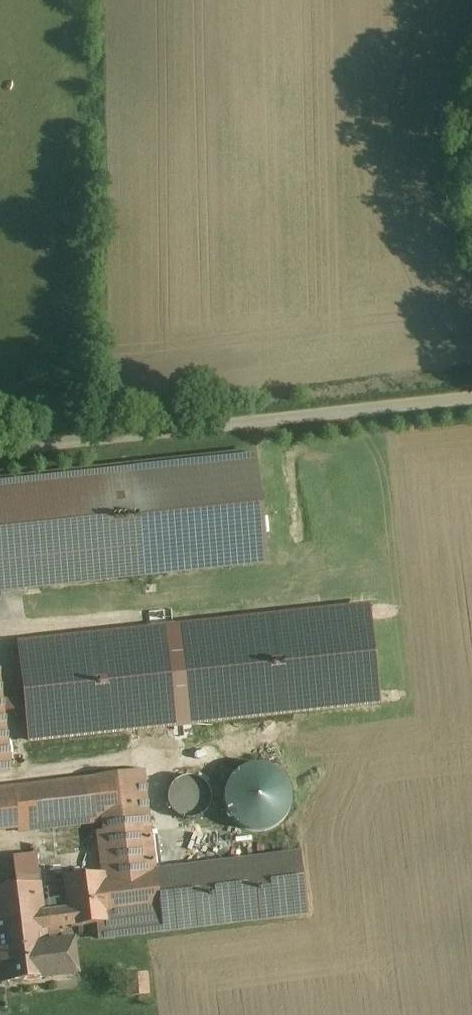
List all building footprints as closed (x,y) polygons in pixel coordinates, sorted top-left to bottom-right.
[(0,481),(0,593),(265,564),(253,453),(0,481)] [(9,768),(0,712),(0,769),(9,768)] [(104,830),(149,825),(143,771),(95,776),(102,818),(104,830)] [(95,776),(0,788),(0,829),(102,818),(95,776)] [(208,805),(209,797),(207,789),(203,782),(196,778),(187,776),(179,778),(172,783),(168,790),(166,798),(168,806),(173,813),(180,817),(188,819),(196,817),(203,812),(208,805)] [(159,909),(154,870),(149,825),(104,830),(95,832),(100,873),(102,873),(107,918),(159,909)] [(159,909),(107,918),(108,922),(97,923),(98,939),(305,913),(297,853),(154,870),(159,909)] [(102,873),(100,873),(63,877),(65,898),(69,926),(70,928),(97,923),(108,922),(107,918),(102,873)] [(40,901),(38,884),(0,889),(0,982),(0,984),(76,972),(71,941),(45,944),(44,935),(40,901)] [(69,926),(65,898),(40,901),(44,935),(57,933),(56,928),(69,926)] [(147,974),(125,976),(126,996),(148,995),(147,974)]
